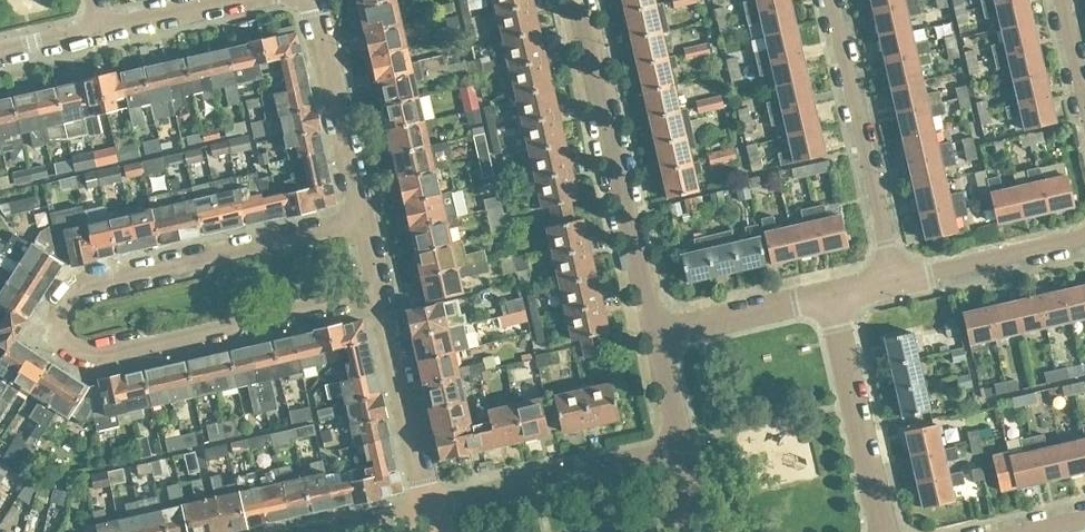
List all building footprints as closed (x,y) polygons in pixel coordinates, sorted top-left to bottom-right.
[(396,0),(388,0),(359,7),(362,19),(365,31),(401,23),(396,0)] [(455,11),(453,0),(437,0),(440,15),(455,11)] [(464,19),(471,17),(469,11),(467,0),(460,0),(464,19)] [(469,11),(488,7),(486,0),(467,0),(469,11)] [(531,0),(495,0),(498,11),(532,3),(531,0)] [(655,0),(622,0),(625,13),(656,5),(655,0)] [(789,0),(750,0),(742,2),(745,13),(789,3),(789,0)] [(918,0),(871,0),(874,11),(919,1),(918,0)] [(961,0),(957,0),(952,1),(954,12),(963,10),(961,0)] [(1026,0),(1007,0),(982,6),(985,17),(998,14),(1001,28),(1031,21),(1026,0)] [(910,30),(906,15),(921,12),(919,1),(874,11),(880,36),(910,30)] [(538,31),(532,3),(498,11),(504,39),(538,31)] [(795,28),(789,3),(745,13),(747,25),(762,22),(765,35),(795,28)] [(668,30),(662,4),(656,5),(625,13),(631,39),(662,32),(668,30)] [(726,18),(723,7),(715,9),(717,20),(726,18)] [(966,21),(963,10),(954,12),(957,23),(966,21)] [(474,32),(471,17),(464,19),(469,42),(471,41),(472,44),(476,43),(477,44),(483,43),(480,31),(474,32)] [(729,29),(726,18),(717,20),(720,31),(729,29)] [(1037,46),(1031,21),(1001,28),(1004,41),(991,44),(994,56),(1037,46)] [(370,55),(407,47),(401,23),(365,31),(370,55)] [(459,23),(436,28),(439,39),(462,34),(459,23)] [(284,69),(281,57),(301,52),(295,26),(278,29),(280,36),(276,37),(276,36),(262,39),(270,72),(273,71),(277,70),(284,69)] [(801,53),(795,28),(765,35),(768,49),(754,52),(756,63),(801,53)] [(930,51),(927,39),(913,43),(910,30),(880,36),(885,62),(930,51)] [(545,59),(538,31),(504,39),(511,67),(545,59)] [(668,57),(662,32),(631,39),(637,65),(675,57),(674,55),(668,57)] [(957,46),(954,35),(945,37),(947,48),(957,46)] [(262,39),(248,43),(248,44),(229,48),(237,83),(263,77),(262,74),(270,72),(262,39)] [(712,54),(709,43),(696,47),(699,57),(712,54)] [(959,57),(957,46),(947,48),(949,59),(959,57)] [(1043,71),(1037,46),(994,56),(996,68),(1010,65),(1013,78),(1043,71)] [(371,56),(376,80),(447,64),(444,54),(419,59),(419,60),(410,62),(407,47),(370,55),(371,56)] [(699,57),(696,47),(683,50),(686,60),(699,57)] [(237,83),(229,48),(206,53),(214,88),(225,86),(229,104),(241,102),(241,100),(237,83)] [(975,60),(973,50),(964,52),(966,62),(975,60)] [(921,80),(918,66),(933,62),(930,51),(885,62),(891,87),(921,80)] [(309,85),(301,52),(281,57),(284,69),(277,70),(282,91),(309,85)] [(214,88),(206,53),(185,58),(193,93),(201,91),(203,99),(216,96),(214,88)] [(807,78),(801,53),(756,63),(759,75),(773,72),(776,85),(807,78)] [(674,85),(670,68),(677,67),(675,57),(637,65),(643,92),(674,85)] [(738,68),(735,57),(726,60),(728,70),(738,68)] [(185,95),(193,93),(185,58),(164,63),(163,63),(174,112),(175,115),(189,112),(185,95)] [(490,60),(481,62),(483,73),(498,70),(495,58),(490,60)] [(481,62),(480,59),(468,62),(473,84),(475,90),(486,88),(483,73),(481,62)] [(551,87),(545,59),(511,67),(517,95),(551,87)] [(977,71),(975,60),(966,62),(968,73),(977,71)] [(174,112),(163,63),(141,68),(149,103),(150,103),(152,103),(155,116),(174,112)] [(418,96),(414,81),(449,74),(447,64),(376,80),(382,104),(418,96)] [(149,103),(141,68),(120,73),(128,109),(133,130),(146,127),(141,105),(149,103)] [(740,79),(738,68),(728,70),(731,81),(740,79)] [(1049,96),(1043,71),(1013,78),(1019,103),(1049,96)] [(120,73),(116,74),(98,78),(106,114),(128,109),(120,73)] [(98,78),(82,81),(82,82),(77,84),(88,133),(89,133),(89,135),(101,133),(97,116),(106,114),(98,78)] [(812,103),(807,78),(776,85),(779,99),(765,102),(768,114),(812,103)] [(941,102),(939,90),(924,93),(921,80),(891,87),(897,112),(941,102)] [(88,133),(77,84),(56,88),(55,88),(66,138),(88,133)] [(479,110),(475,90),(473,84),(460,86),(466,113),(479,110)] [(275,103),(278,115),(314,107),(309,85),(282,91),(272,93),(273,94),(261,96),(246,99),(248,108),(263,105),(275,103)] [(680,111),(674,85),(643,92),(650,118),(680,111)] [(968,96),(966,85),(956,87),(958,98),(968,96)] [(558,115),(551,87),(517,95),(524,122),(558,115)] [(66,138),(55,88),(34,93),(33,94),(45,143),(66,138)] [(45,143),(33,94),(12,98),(19,133),(30,130),(33,146),(45,143)] [(387,129),(423,121),(418,97),(418,96),(382,104),(387,129)] [(724,107),(721,96),(709,99),(711,110),(724,107)] [(970,107),(968,96),(958,98),(961,109),(970,107)] [(1055,122),(1049,96),(1019,103),(1009,106),(1009,105),(1005,106),(1008,118),(1022,115),(1025,129),(1055,122)] [(3,161),(5,160),(3,151),(23,146),(19,133),(12,98),(0,101),(0,147),(3,161)] [(711,110),(709,99),(696,102),(698,113),(711,110)] [(987,111),(985,101),(975,103),(978,113),(987,111)] [(933,130),(929,117),(944,113),(941,102),(897,112),(903,137),(933,130)] [(818,128),(812,103),(768,114),(770,126),(785,123),(787,136),(818,128)] [(496,129),(490,106),(482,107),(488,131),(496,129)] [(314,107),(278,115),(278,116),(283,137),(319,128),(314,107)] [(749,118),(747,107),(737,109),(740,120),(749,118)] [(693,136),(687,109),(680,111),(650,118),(656,145),(693,136)] [(481,118),(479,110),(466,113),(468,121),(481,118)] [(989,122),(987,111),(978,113),(980,124),(989,122)] [(564,143),(558,115),(524,122),(530,150),(564,143)] [(752,129),(749,118),(740,120),(742,131),(752,129)] [(251,122),(254,138),(265,135),(262,120),(251,122)] [(217,127),(218,128),(220,137),(247,131),(244,121),(217,127)] [(387,129),(393,153),(429,145),(424,121),(423,121),(387,129)] [(482,125),(470,127),(472,134),(484,131),(482,125)] [(220,137),(218,128),(201,132),(204,141),(220,137)] [(319,128),(283,137),(288,159),(292,158),(324,150),(319,128)] [(824,154),(818,128),(787,136),(791,149),(777,152),(780,164),(824,154)] [(501,152),(496,129),(488,131),(493,154),(501,152)] [(204,141),(201,132),(201,130),(185,134),(188,145),(204,141)] [(953,152),(950,140),(936,144),(933,130),(903,137),(908,162),(953,152)] [(472,134),(478,162),(490,159),(484,131),(472,134)] [(1043,141),(1041,132),(1030,134),(1032,144),(1043,141)] [(1032,144),(1030,134),(1020,136),(1022,146),(1032,144)] [(247,136),(227,140),(230,152),(250,147),(247,136)] [(693,163),(689,148),(695,146),(693,136),(656,145),(662,171),(699,162),(699,161),(693,163)] [(974,148),(972,137),(962,139),(965,150),(974,148)] [(162,150),(159,139),(159,138),(142,141),(145,154),(162,150)] [(172,146),(171,140),(160,143),(161,149),(172,146)] [(227,140),(210,144),(213,156),(230,152),(227,140)] [(1007,150),(1005,140),(994,142),(996,152),(1007,150)] [(447,141),(429,145),(393,153),(398,178),(435,169),(453,165),(447,141)] [(118,161),(134,157),(131,143),(115,147),(118,161)] [(570,170),(564,143),(530,150),(536,178),(570,170)] [(758,155),(755,143),(745,145),(748,157),(758,155)] [(114,146),(92,151),(96,166),(117,161),(114,146)] [(201,148),(184,151),(187,161),(187,164),(204,160),(201,148)] [(977,158),(974,148),(965,150),(967,161),(977,158)] [(736,160),(733,149),(721,152),(723,163),(736,160)] [(331,183),(324,150),(292,158),(295,172),(290,173),(292,179),(308,176),(310,188),(331,183)] [(96,166),(92,151),(72,155),(73,159),(71,159),(74,170),(74,172),(96,167),(96,166)] [(187,161),(184,151),(163,156),(165,166),(187,161)] [(266,152),(256,154),(259,165),(269,163),(266,152)] [(723,163),(721,152),(708,155),(710,166),(723,163)] [(944,181),(941,167),(956,164),(953,152),(908,162),(914,188),(944,181)] [(165,166),(163,156),(141,161),(144,174),(145,176),(166,171),(165,166)] [(74,170),(71,159),(55,163),(57,174),(74,170)] [(494,175),(490,159),(478,162),(482,178),(494,175)] [(828,159),(812,163),(802,165),(804,175),(830,168),(828,159)] [(144,174),(141,161),(123,165),(126,178),(144,174)] [(508,185),(503,161),(495,163),(501,187),(508,185)] [(699,191),(695,174),(701,173),(699,162),(662,171),(665,186),(663,186),(664,194),(667,193),(668,198),(699,191)] [(1073,205),(1066,175),(1064,162),(1040,167),(1043,180),(1042,180),(1041,181),(1048,211),(1073,205)] [(45,164),(29,168),(31,179),(47,176),(45,164)] [(118,165),(101,170),(104,184),(122,180),(118,165)] [(804,175),(802,165),(791,168),(793,177),(804,175)] [(1048,211),(1041,181),(1042,180),(1039,166),(1026,169),(1027,175),(1014,178),(1016,186),(1015,186),(1022,216),(1048,211)] [(31,179),(29,168),(12,172),(15,183),(31,179)] [(435,170),(435,169),(398,178),(404,202),(405,202),(440,194),(435,170)] [(268,219),(263,198),(256,170),(234,176),(246,224),(268,219)] [(570,205),(569,201),(577,199),(570,170),(536,178),(543,207),(550,206),(551,209),(555,225),(546,227),(553,255),(588,247),(581,219),(573,220),(570,205)] [(96,171),(84,173),(88,188),(99,186),(96,171)] [(0,174),(0,186),(9,184),(7,173),(0,174)] [(760,184),(758,175),(747,178),(749,187),(760,184)] [(246,224),(234,176),(212,181),(225,229),(246,224)] [(336,203),(331,183),(310,188),(308,176),(292,179),(292,180),(300,213),(314,209),(315,208),(336,203)] [(1022,216),(1015,186),(1003,189),(1000,176),(986,179),(988,186),(990,197),(993,207),(996,222),(1022,216)] [(203,234),(191,186),(180,188),(178,177),(167,180),(169,191),(182,239),(203,234)] [(277,195),(263,198),(268,219),(287,214),(287,215),(300,213),(292,180),(292,179),(274,183),(277,195)] [(225,229),(212,181),(191,186),(203,234),(225,229)] [(965,203),(962,190),(947,194),(944,181),(914,188),(920,213),(965,203)] [(514,208),(508,185),(501,187),(506,210),(514,208)] [(750,198),(747,186),(737,188),(740,201),(750,198)] [(990,197),(988,186),(979,188),(981,199),(990,197)] [(182,239),(169,191),(148,196),(151,208),(160,244),(182,239)] [(455,216),(453,208),(455,207),(451,191),(440,194),(405,202),(410,226),(455,216)] [(725,204),(722,192),(711,194),(714,206),(725,204)] [(484,198),(487,209),(501,206),(499,195),(484,198)] [(993,207),(990,197),(981,199),(984,209),(993,207)] [(699,210),(696,198),(685,200),(688,213),(699,210)] [(138,249),(129,213),(127,202),(105,207),(108,218),(117,254),(138,249)] [(86,224),(86,223),(82,203),(70,206),(73,217),(72,217),(74,227),(64,229),(64,228),(59,230),(58,226),(51,227),(50,224),(40,231),(32,244),(13,232),(6,244),(0,240),(0,252),(51,284),(62,264),(72,262),(72,265),(96,259),(86,224)] [(956,232),(952,217),(967,214),(965,203),(920,213),(926,239),(956,232)] [(847,245),(840,215),(826,218),(823,204),(811,206),(821,251),(847,245)] [(506,230),(501,206),(487,209),(492,233),(506,230)] [(821,251),(811,206),(799,209),(802,223),(789,226),(796,257),(821,251)] [(160,244),(151,208),(130,213),(129,213),(138,249),(160,244)] [(796,257),(789,226),(775,230),(772,215),(760,218),(770,263),(796,257)] [(455,216),(410,226),(416,251),(451,243),(448,227),(457,225),(455,217),(455,216)] [(96,259),(117,254),(108,218),(87,223),(86,223),(86,224),(96,259)] [(746,227),(748,239),(735,243),(733,243),(739,270),(765,264),(756,224),(746,227)] [(739,270),(733,243),(735,243),(732,230),(717,233),(705,236),(714,276),(739,270)] [(714,276),(705,236),(694,239),(697,251),(682,255),(688,282),(714,276)] [(483,251),(465,255),(462,240),(451,243),(416,251),(421,275),(485,261),(483,251)] [(594,275),(588,247),(553,255),(560,283),(594,275)] [(39,302),(51,284),(0,252),(0,253),(0,278),(39,302)] [(528,268),(524,254),(513,257),(516,271),(526,269),(528,268)] [(421,275),(428,303),(457,296),(456,294),(463,292),(459,277),(487,270),(485,261),(421,275)] [(529,282),(526,269),(516,271),(519,285),(529,282)] [(601,303),(594,275),(560,283),(566,311),(601,303)] [(3,325),(20,335),(23,330),(29,321),(28,320),(39,302),(0,278),(0,290),(3,292),(0,297),(0,305),(11,311),(8,315),(5,321),(3,325)] [(1063,290),(1070,321),(1084,317),(1084,318),(1084,286),(1063,290)] [(1070,321),(1063,290),(1038,296),(1045,326),(1070,321)] [(536,308),(533,294),(525,296),(529,310),(536,308)] [(406,310),(412,335),(462,324),(467,323),(465,312),(461,313),(457,296),(428,303),(428,305),(406,310)] [(503,314),(524,310),(525,309),(522,296),(504,301),(505,303),(501,304),(503,314)] [(1045,326),(1038,296),(1013,302),(1020,332),(1045,326)] [(1020,332),(1013,302),(988,308),(995,338),(1020,332)] [(607,332),(601,303),(566,311),(572,340),(580,338),(599,334),(607,332)] [(539,323),(536,308),(529,310),(532,324),(533,324),(539,323)] [(995,338),(988,308),(962,314),(969,344),(995,338)] [(526,320),(524,310),(503,314),(499,315),(502,326),(526,320)] [(339,360),(344,359),(350,357),(348,346),(368,341),(363,321),(341,325),(328,328),(333,350),(337,349),(339,360)] [(537,343),(546,341),(541,322),(539,323),(533,324),(537,343)] [(960,333),(957,322),(944,325),(947,336),(960,333)] [(3,325),(0,323),(0,365),(17,340),(20,335),(3,325)] [(453,351),(468,348),(462,324),(412,335),(418,360),(454,352),(453,351)] [(313,332),(294,336),(299,357),(301,368),(327,362),(324,352),(333,350),(328,328),(313,331),(313,332)] [(917,359),(911,333),(884,339),(890,365),(917,359)] [(603,353),(599,334),(580,338),(585,358),(603,353)] [(294,336),(272,341),(279,377),(289,375),(290,380),(303,377),(302,372),(301,368),(299,357),(294,336)] [(36,352),(17,340),(0,365),(0,398),(1,397),(5,400),(36,352)] [(279,377),(272,341),(251,346),(264,412),(278,409),(271,379),(279,377)] [(375,374),(368,341),(348,346),(350,357),(344,359),(349,380),(375,374)] [(264,412),(251,346),(229,351),(237,387),(248,384),(255,414),(264,412)] [(966,359),(964,348),(950,351),(953,363),(966,359)] [(237,387),(229,351),(208,356),(215,392),(237,387)] [(35,393),(54,362),(36,352),(5,400),(14,405),(25,387),(35,393)] [(469,374),(482,371),(486,370),(484,361),(457,368),(454,352),(418,360),(423,384),(459,376),(469,374)] [(552,364),(549,352),(536,355),(539,367),(552,364)] [(496,367),(493,355),(483,358),(484,361),(486,370),(490,369),(496,367)] [(215,392),(208,356),(187,360),(194,397),(215,392)] [(923,384),(917,359),(890,365),(896,391),(923,384)] [(194,397),(187,360),(165,365),(173,401),(174,407),(183,405),(184,399),(194,397)] [(34,434),(73,373),(54,362),(35,393),(41,397),(29,416),(38,422),(32,433),(34,434)] [(173,401),(165,365),(144,370),(151,406),(172,402),(173,401)] [(486,370),(482,371),(484,380),(492,378),(490,369),(486,370)] [(1068,378),(1066,369),(1055,371),(1057,381),(1068,378)] [(151,406),(144,370),(122,375),(128,412),(129,411),(131,419),(144,416),(142,408),(151,406)] [(484,380),(482,371),(469,374),(472,383),(484,380)] [(1057,381),(1055,371),(1044,374),(1046,383),(1057,381)] [(97,417),(92,384),(73,373),(34,434),(39,437),(59,406),(82,420),(97,417)] [(957,376),(960,388),(971,386),(968,373),(957,376)] [(97,417),(99,430),(132,422),(131,419),(129,411),(128,412),(122,375),(122,374),(99,380),(99,383),(92,384),(97,417)] [(345,405),(346,405),(380,397),(375,374),(349,380),(325,385),(328,399),(343,396),(345,405)] [(429,409),(465,400),(459,376),(423,384),(429,409)] [(1017,390),(1015,380),(1004,383),(1007,392),(1017,390)] [(1084,391),(1082,382),(1072,385),(1074,394),(1084,391)] [(1007,392),(1004,383),(993,385),(996,395),(1007,392)] [(619,417),(612,384),(583,390),(590,424),(619,417)] [(929,411),(923,384),(896,391),(902,417),(929,411)] [(1074,394),(1072,385),(1061,387),(1063,396),(1074,394)] [(590,424),(583,390),(554,397),(561,430),(590,424)] [(1035,403),(1032,393),(1022,395),(1024,405),(1035,403)] [(1024,405),(1022,395),(1011,398),(1013,408),(1024,405)] [(385,416),(380,397),(346,405),(347,413),(342,414),(345,425),(349,424),(350,424),(385,416)] [(549,433),(540,397),(514,403),(522,439),(549,433)] [(470,425),(465,401),(465,400),(429,409),(434,433),(470,425)] [(522,439),(514,403),(477,412),(478,417),(476,424),(470,425),(476,450),(522,439)] [(310,406),(289,410),(292,423),(312,419),(310,406)] [(317,409),(319,420),(334,417),(332,406),(317,409)] [(390,439),(385,416),(350,424),(349,424),(354,447),(364,445),(390,439)] [(237,418),(206,425),(210,442),(241,435),(237,418)] [(292,428),(288,429),(291,439),(316,434),(316,433),(313,423),(292,428)] [(942,449),(936,424),(906,431),(912,456),(942,449)] [(476,450),(470,425),(434,433),(439,458),(476,450)] [(1082,427),(1058,433),(1061,445),(1068,475),(1084,471),(1084,436),(1083,427),(1082,427)] [(291,439),(288,429),(270,433),(273,443),(274,448),(292,444),(291,439)] [(350,429),(322,436),(325,446),(352,439),(350,429)] [(980,441),(977,430),(968,433),(970,443),(980,441)] [(195,431),(180,435),(183,448),(198,445),(195,431)] [(273,443),(270,433),(248,438),(251,448),(252,452),(260,450),(260,446),(273,443)] [(1068,475),(1061,445),(1047,448),(1043,433),(1032,436),(1042,480),(1068,475)] [(16,435),(3,457),(13,463),(26,441),(16,435)] [(152,456),(148,435),(137,438),(142,458),(152,456)] [(183,448),(180,435),(165,438),(168,452),(183,448)] [(1042,480),(1032,436),(1020,439),(1022,450),(1009,453),(1017,486),(1042,480)] [(251,448),(248,438),(231,442),(233,453),(251,448)] [(397,470),(390,439),(364,445),(365,452),(355,454),(357,466),(374,462),(377,475),(397,470)] [(982,452),(980,441),(970,443),(973,454),(982,452)] [(226,443),(203,449),(206,460),(229,455),(226,443)] [(948,475),(948,474),(945,462),(959,459),(956,446),(942,449),(912,456),(918,482),(948,475)] [(200,471),(195,450),(184,453),(189,474),(200,471)] [(1017,486),(1009,453),(992,457),(1000,490),(1017,486)] [(331,506),(327,485),(325,474),(321,460),(310,463),(312,473),(302,476),(309,511),(331,506)] [(0,463),(0,482),(10,467),(1,461),(0,463)] [(150,461),(136,464),(138,475),(152,472),(150,461)] [(161,461),(152,463),(154,471),(163,469),(161,461)] [(402,490),(397,470),(377,475),(374,462),(357,466),(351,468),(351,467),(340,470),(341,471),(339,471),(340,472),(350,469),(353,481),(362,479),(366,499),(380,496),(380,495),(402,490)] [(309,511),(302,476),(293,478),(290,464),(277,467),(288,516),(309,511)] [(126,481),(123,467),(107,471),(111,484),(126,481)] [(288,516),(277,467),(256,472),(256,473),(266,521),(288,516)] [(984,478),(982,467),(972,469),(974,480),(984,478)] [(366,499),(362,479),(353,481),(350,469),(340,472),(339,471),(325,474),(327,485),(331,506),(353,501),(353,502),(366,499)] [(111,484),(107,471),(107,470),(90,474),(94,489),(111,485),(111,484)] [(954,501),(951,486),(965,483),(962,471),(948,474),(948,475),(918,482),(924,508),(954,501)] [(266,521),(256,473),(256,472),(233,478),(234,481),(235,481),(245,527),(246,527),(245,526),(266,521)] [(235,481),(234,481),(224,484),(221,473),(210,476),(222,531),(224,531),(245,527),(235,481)] [(202,477),(192,480),(196,500),(184,503),(183,503),(190,531),(214,531),(202,477)] [(18,496),(29,504),(36,483),(29,478),(18,496)] [(35,497),(47,501),(51,484),(40,481),(35,497)] [(184,503),(179,483),(167,485),(172,506),(162,508),(167,531),(190,531),(183,503),(184,503)] [(56,487),(52,502),(61,504),(65,489),(56,487)] [(137,500),(145,531),(167,531),(162,508),(159,496),(157,496),(137,500)] [(27,506),(12,500),(2,528),(13,531),(17,531),(27,506)] [(122,531),(145,531),(137,500),(125,503),(128,516),(118,518),(122,531)] [(45,506),(32,501),(22,531),(37,531),(45,506)] [(93,511),(96,523),(98,531),(122,531),(118,518),(108,521),(105,508),(93,511)] [(96,523),(84,526),(86,531),(98,531),(96,523)]
